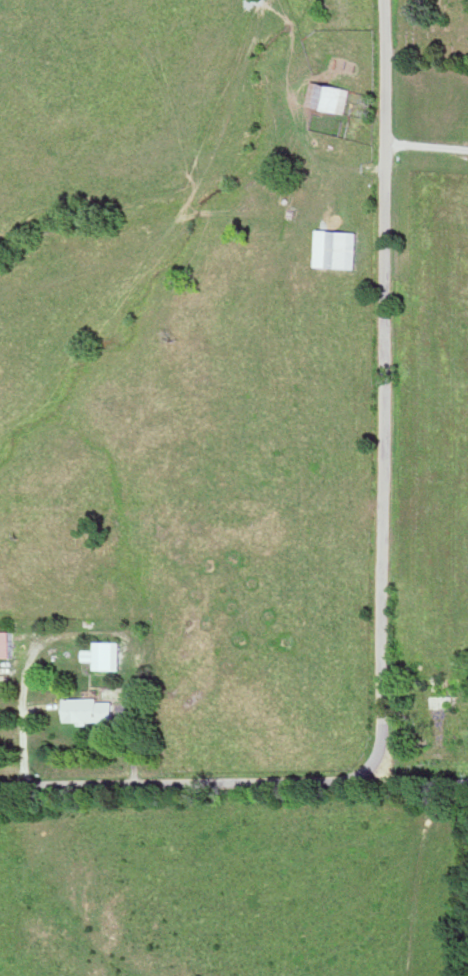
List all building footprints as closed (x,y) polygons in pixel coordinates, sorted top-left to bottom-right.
[(353,90),(314,82),(308,107),(347,115),(353,90)] [(334,232),(333,269),(361,271),(362,234),(334,232)] [(18,630),(0,630),(0,658),(18,658),(18,630)] [(100,670),(125,671),(126,641),(101,641),(101,651),(89,651),(89,661),(100,661),(100,670)] [(73,699),(73,722),(122,722),(122,699),(73,699)]
